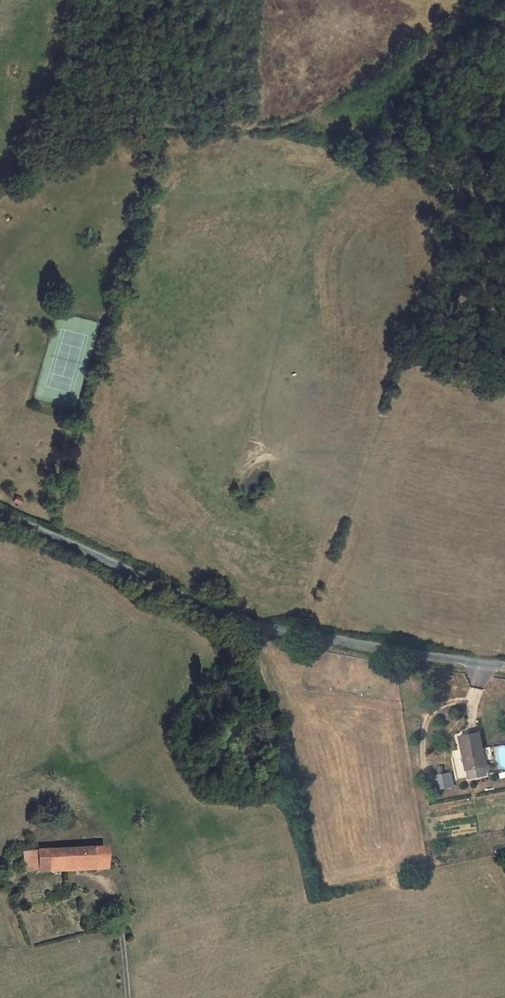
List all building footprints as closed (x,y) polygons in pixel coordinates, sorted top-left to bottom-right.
[(478,733),(459,737),(466,769),(467,769),(468,777),(486,774),(484,765),(485,765),(484,761),(492,759),(490,748),(481,749),(478,733)] [(35,851),(22,852),(24,872),(36,871),(36,872),(105,869),(104,847),(65,850),(35,851)]
